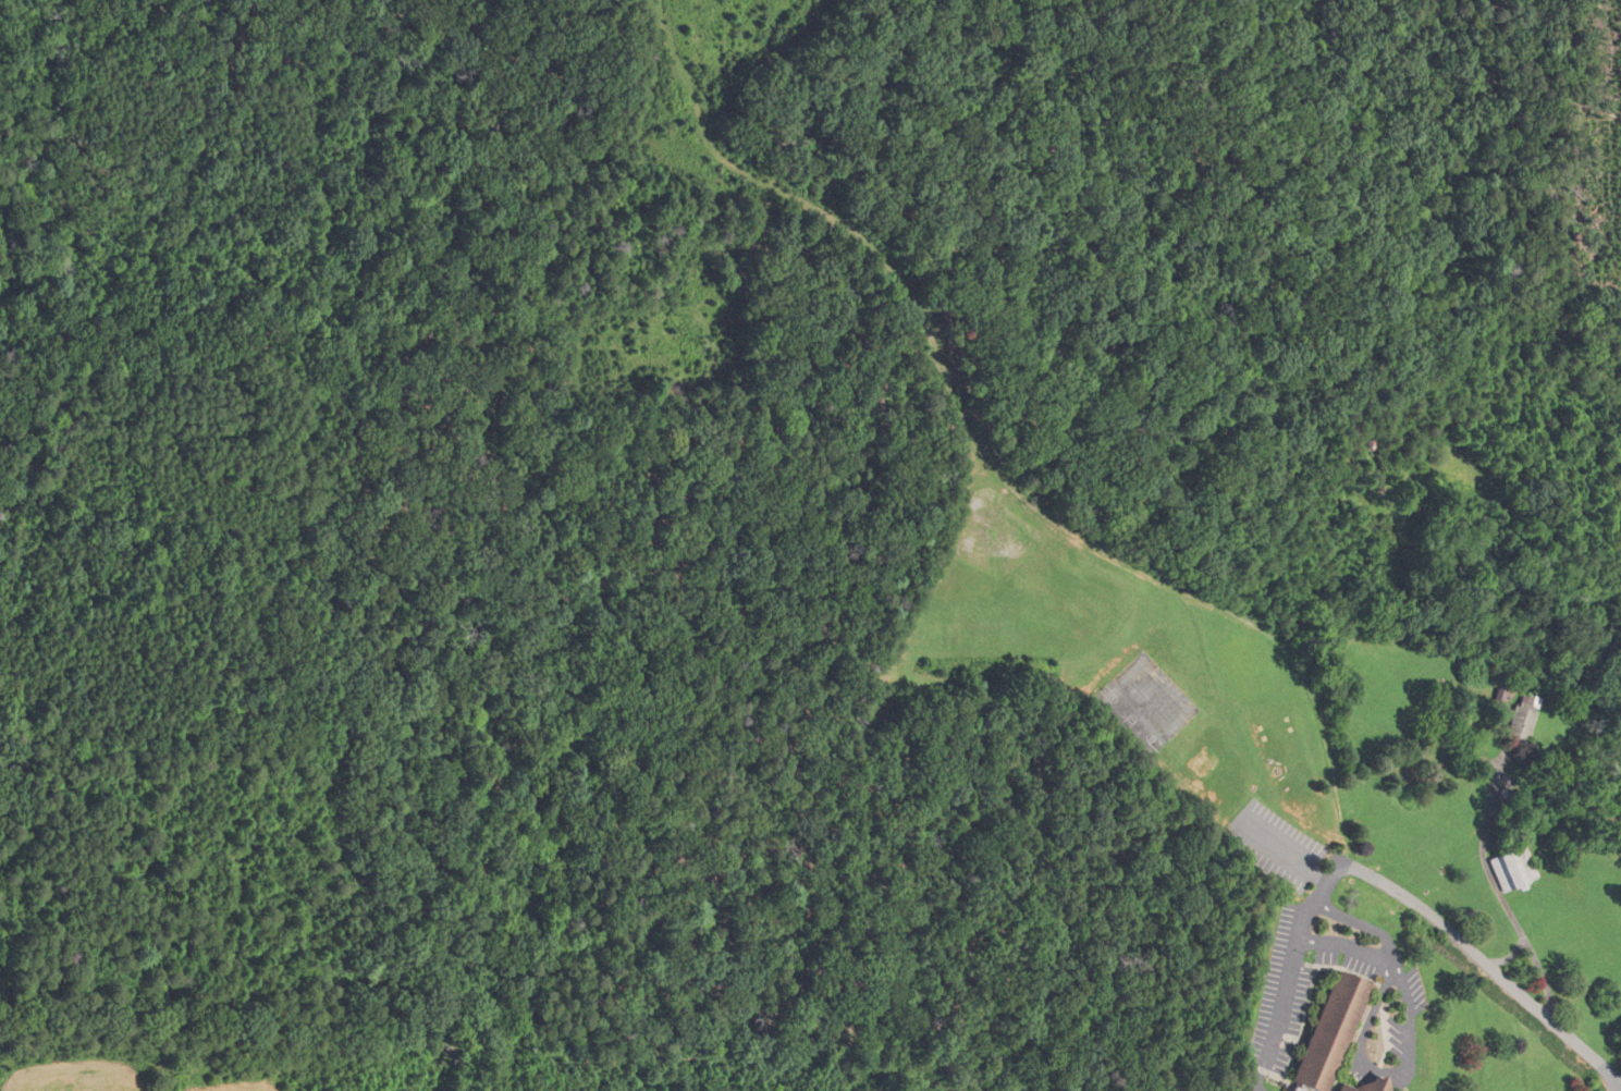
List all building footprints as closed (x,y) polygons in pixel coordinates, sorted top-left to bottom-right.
[(1534,698),(1512,693),(1503,736),(1524,741),(1534,698)] [(1499,892),(1535,878),(1522,843),(1486,856),(1499,892)] [(1324,970),(1285,1088),(1285,1090),(1323,1090),(1359,981),(1324,970)] [(1372,1075),(1348,1087),(1332,1082),(1329,1090),(1380,1090),(1372,1075)]
